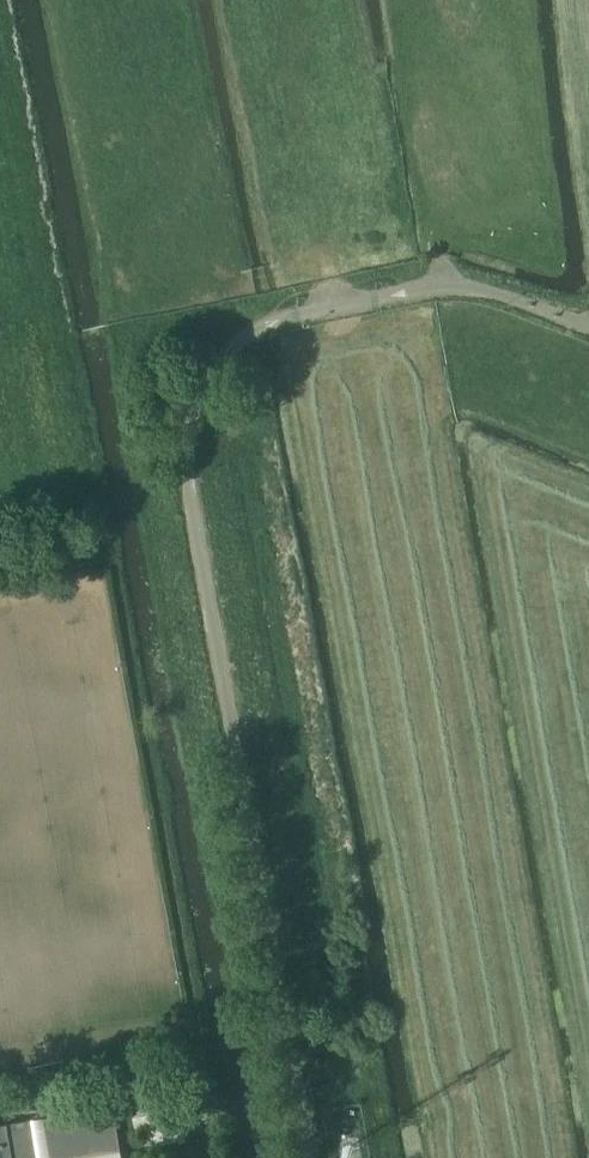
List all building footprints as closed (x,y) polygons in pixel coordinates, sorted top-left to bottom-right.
[(129,1103),(134,1132),(147,1130),(150,1146),(184,1140),(181,1124),(177,1095),(129,1103)] [(112,1107),(29,1120),(5,1124),(0,1124),(0,1157),(120,1157),(112,1107)]
